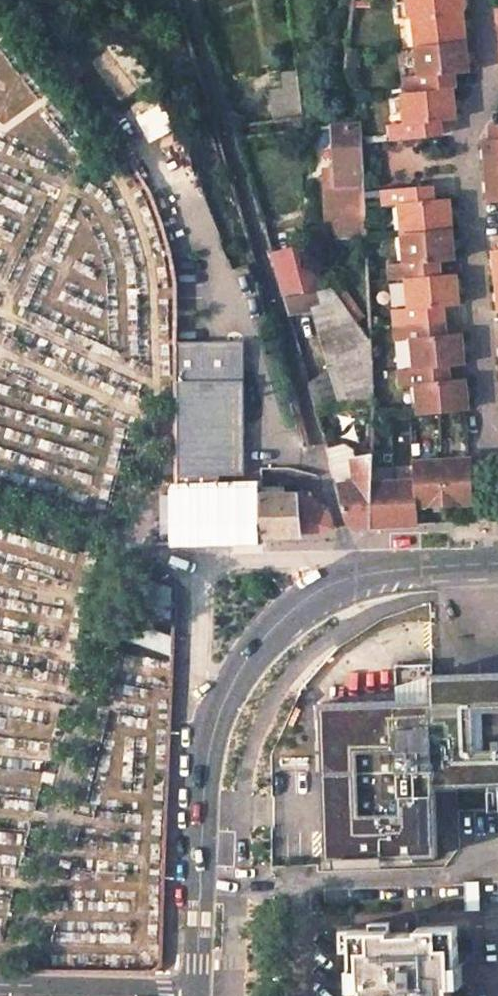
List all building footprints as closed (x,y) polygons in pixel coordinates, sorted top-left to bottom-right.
[(418,46),(464,41),(461,11),(446,13),(445,0),(426,0),(399,3),(398,3),(400,18),(415,16),(418,46)] [(418,46),(421,76),(406,78),(407,92),(454,87),(453,73),(468,70),(464,41),(418,46)] [(71,59),(61,67),(73,82),(83,74),(71,59)] [(296,70),(282,73),(284,88),(270,91),(274,120),(302,117),(296,70)] [(395,140),(427,136),(442,134),(440,121),(454,119),(451,88),(404,93),(407,122),(393,124),(395,140)] [(155,144),(182,132),(172,109),(145,121),(155,144)] [(362,191),(361,169),(358,125),(358,123),(348,123),(333,124),(332,124),(334,169),(323,169),(326,220),(335,219),(336,237),(364,235),(362,191)] [(497,169),(497,125),(486,126),(487,141),(480,141),(483,170),(497,169)] [(483,170),(486,199),(497,197),(497,169),(483,170)] [(405,233),(452,228),(449,198),(434,199),(433,185),(431,185),(386,189),(387,204),(402,202),(405,233)] [(405,233),(407,262),(407,263),(393,264),(394,278),(409,278),(441,275),(440,259),(455,258),(452,228),(405,233)] [(497,280),(497,247),(490,248),(493,280),(497,280)] [(320,249),(270,252),(282,296),(322,293),(320,249)] [(441,275),(409,278),(410,298),(411,306),(411,307),(396,308),(398,324),(412,323),(445,320),(443,306),(459,305),(459,304),(456,273),(441,275)] [(322,293),(282,296),(286,310),(298,308),(306,312),(323,311),(322,293)] [(414,339),(416,368),(449,365),(464,364),(462,332),(446,334),(445,320),(412,323),(398,324),(399,339),(414,339)] [(354,322),(321,334),(330,368),(342,407),(371,405),(369,344),(368,341),(354,322)] [(176,491),(218,489),(218,474),(241,474),(240,340),(174,341),(176,491)] [(285,362),(250,372),(259,400),(272,410),(296,402),(285,362)] [(420,413),(440,412),(465,410),(468,409),(466,377),(450,378),(449,365),(416,368),(402,369),(403,384),(418,382),(420,413)] [(330,368),(308,383),(315,409),(342,407),(330,368)] [(296,402),(272,410),(288,469),(316,476),(317,473),(296,402)] [(345,443),(327,448),(348,523),(359,525),(370,526),(371,483),(371,466),(365,466),(355,466),(355,457),(345,443)] [(417,506),(429,505),(429,508),(457,506),(457,504),(473,503),(473,502),(472,484),(471,459),(414,462),(414,480),(415,480),(415,481),(416,505),(417,505),(417,506)] [(371,483),(370,526),(396,524),(417,523),(417,506),(417,505),(416,505),(415,481),(371,483)] [(218,489),(176,491),(176,496),(176,538),(201,537),(263,535),(262,496),(261,495),(261,488),(218,489)] [(298,495),(262,496),(263,535),(269,535),(301,534),(298,498),(298,495)] [(176,496),(161,497),(164,537),(176,538),(176,496)] [(312,496),(298,498),(301,534),(311,534),(333,528),(327,510),(312,496)] [(152,575),(148,574),(136,610),(175,623),(176,583),(152,575)] [(174,639),(131,624),(127,638),(174,655),(174,639)] [(398,701),(431,700),(431,675),(433,675),(433,664),(397,665),(398,701)] [(431,700),(398,701),(322,703),(324,766),(327,858),(436,854),(434,785),(497,782),(497,672),(433,675),(431,675),(431,700)] [(339,931),(340,950),(351,950),(352,968),(348,968),(349,987),(362,987),(363,995),(449,995),(448,985),(461,985),(461,963),(457,964),(456,926),(417,928),(417,932),(389,933),(388,922),(369,923),(369,929),(339,931)]
